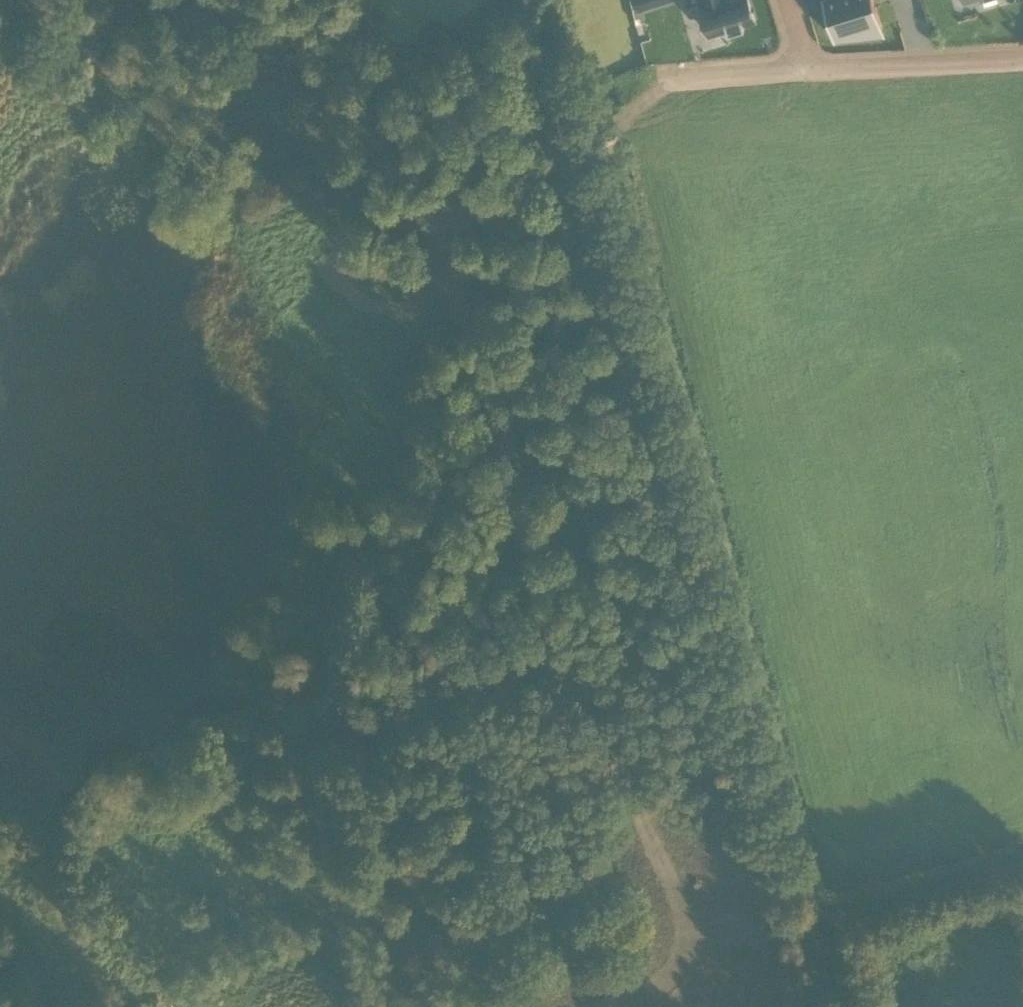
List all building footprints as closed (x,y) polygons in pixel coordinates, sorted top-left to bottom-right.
[(700,2),(699,2),(708,32),(727,27),(728,32),(729,31),(729,32),(730,31),(743,27),(744,27),(745,26),(743,22),(755,18),(749,0),(699,0),(700,2)] [(834,38),(835,37),(857,35),(855,30),(881,22),(874,0),(822,0),(834,38)]
